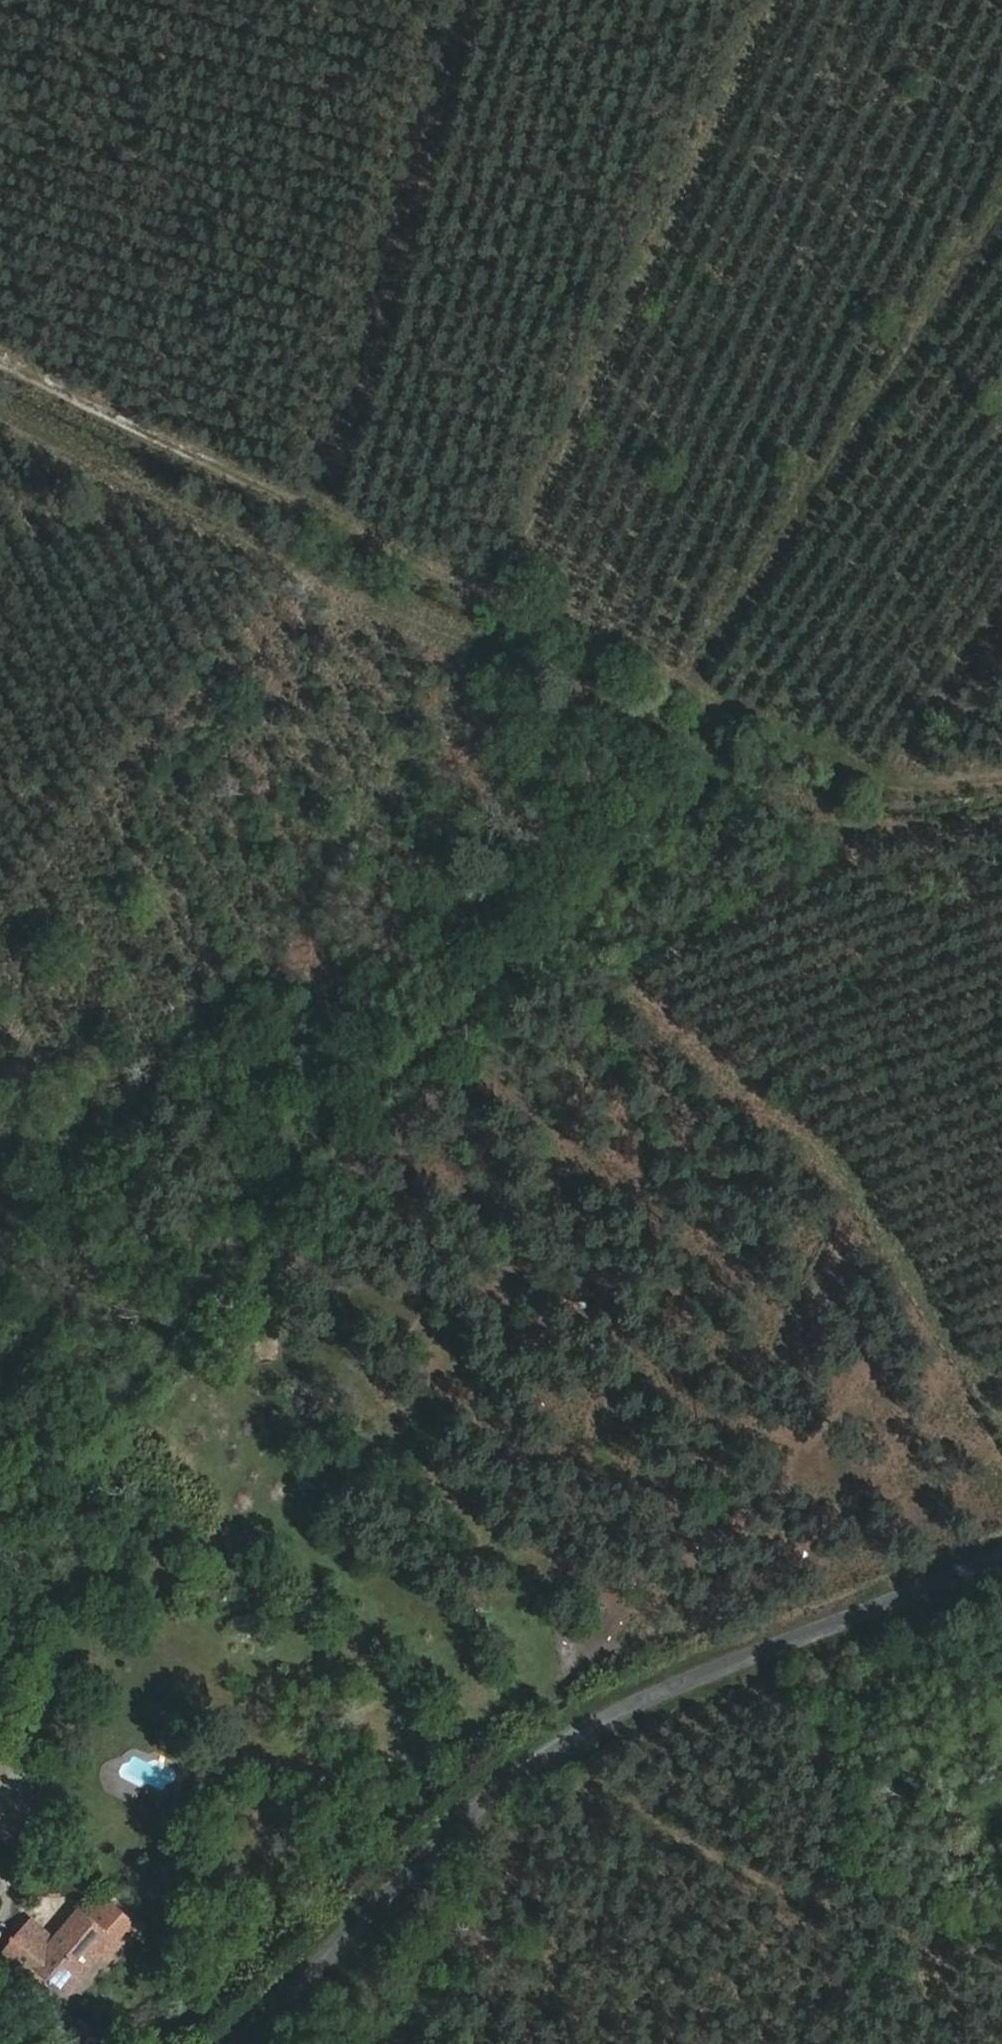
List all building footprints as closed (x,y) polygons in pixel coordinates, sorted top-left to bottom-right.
[(257,1612),(241,1615),(244,1632),(261,1629),(257,1612)] [(66,1978),(100,2010),(111,1998),(128,2014),(164,1975),(172,1983),(202,1952),(173,1924),(156,1942),(146,1931),(118,1961),(99,1943),(66,1978)]
